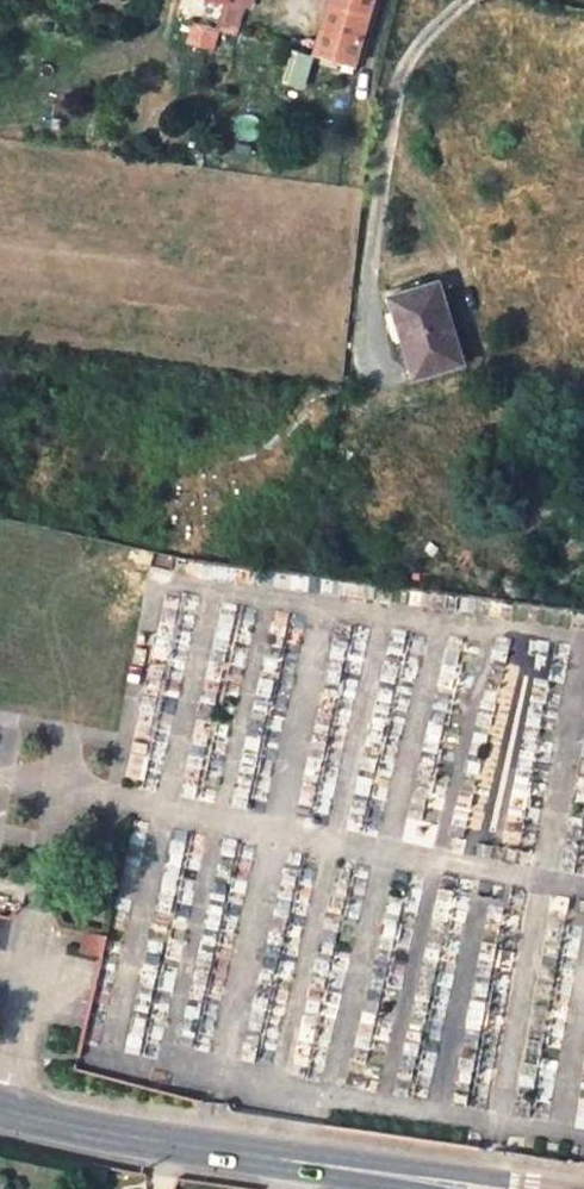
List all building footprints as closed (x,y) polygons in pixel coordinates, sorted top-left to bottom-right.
[(226,0),(219,0),(212,26),(229,30),(236,2),(226,0)] [(335,57),(350,60),(371,0),(327,0),(311,51),(335,57)] [(394,293),(415,361),(418,373),(464,359),(440,280),(394,293)] [(104,937),(82,932),(78,951),(99,956),(104,937)]
